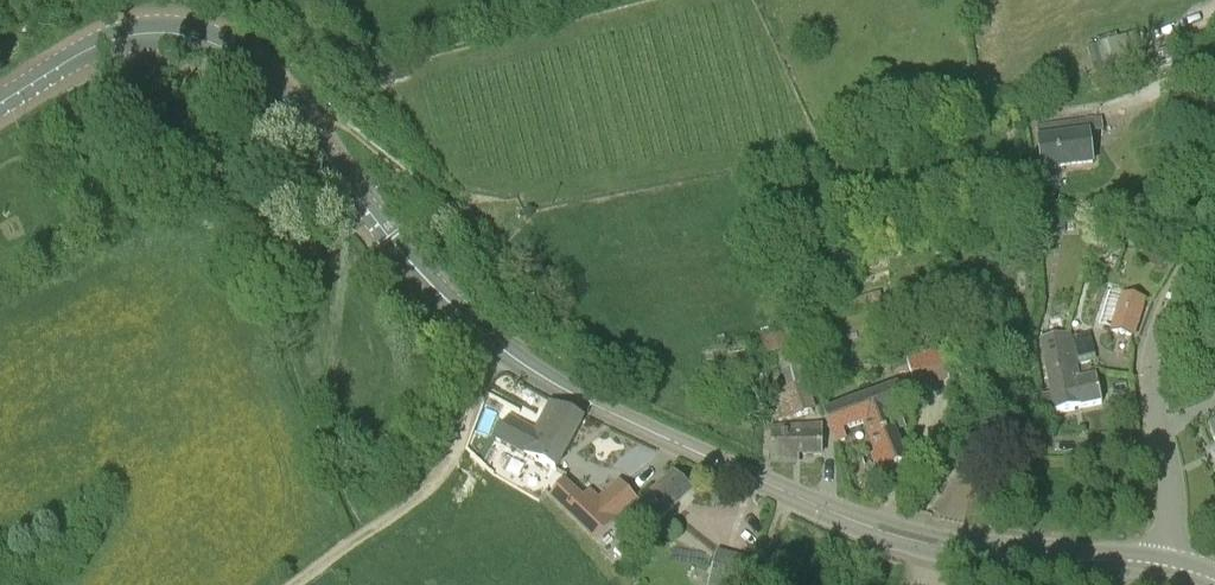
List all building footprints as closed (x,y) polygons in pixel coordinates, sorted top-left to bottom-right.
[(393,70),(380,73),(383,86),(396,83),(393,70)] [(1038,141),(1042,171),(1093,164),(1090,134),(1038,141)] [(1042,216),(1042,235),(1065,235),(1065,216),(1042,216)] [(1113,332),(1132,338),(1144,300),(1124,294),(1113,332)] [(803,324),(793,327),(798,346),(808,343),(803,324)] [(777,351),(782,371),(804,365),(798,346),(793,327),(761,336),(767,354),(777,351)] [(1086,368),(1079,370),(1071,334),(1041,339),(1050,391),(1036,394),(1041,417),(1102,404),(1096,376),(1088,378),(1086,368)] [(1079,366),(1091,364),(1087,343),(1085,336),(1073,338),(1079,366)] [(924,353),(922,347),(905,351),(914,383),(930,378),(932,384),(950,379),(941,348),(924,353)] [(787,420),(816,412),(809,383),(780,392),(787,420)] [(905,427),(899,411),(906,408),(898,386),(824,408),(835,443),(846,439),(842,430),(865,422),(884,473),(908,464),(895,431),(905,427)] [(525,455),(556,471),(584,419),(552,403),(525,455)] [(794,465),(795,454),(822,454),(822,428),(773,429),(773,464),(794,465)] [(633,512),(649,532),(675,507),(671,503),(689,487),(675,474),(633,512)] [(580,496),(564,482),(554,493),(554,494),(550,498),(595,543),(603,535),(639,503),(620,482),(593,507),(580,496)] [(712,575),(709,584),(741,584),(748,560),(718,552),(712,575)]
